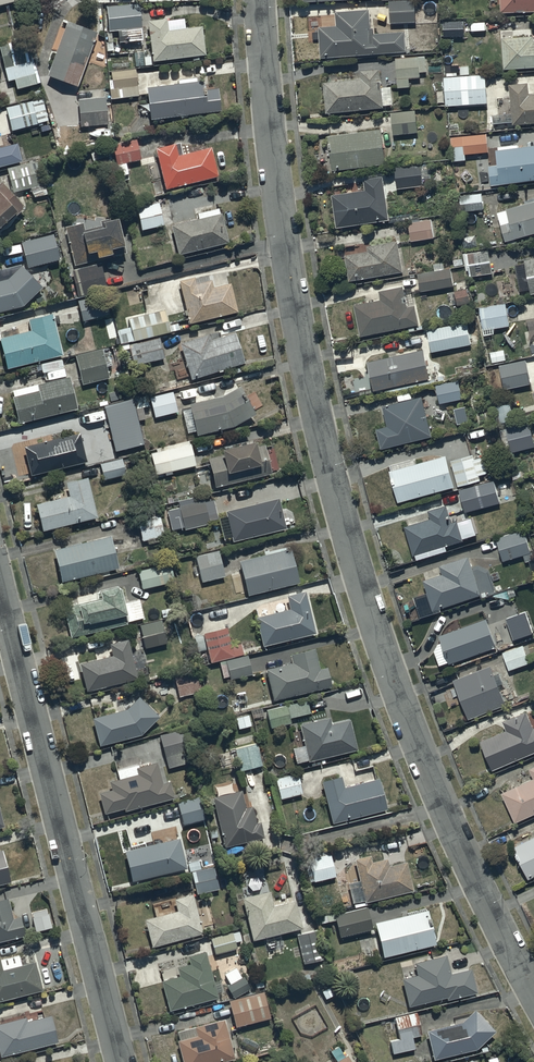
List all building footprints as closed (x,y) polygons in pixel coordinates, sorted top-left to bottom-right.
[(390,22),(417,21),(417,0),(392,0),(389,0),(390,22)] [(498,10),(498,12),(533,11),(533,0),(498,0),(498,10)] [(103,8),(106,32),(114,31),(115,36),(119,36),(118,31),(139,29),(136,4),(103,8)] [(369,35),(367,10),(332,12),(333,25),(315,26),(317,59),(403,52),(401,33),(369,35)] [(165,19),(144,22),(148,56),(143,57),(142,52),(132,53),(134,67),(149,65),(148,63),(198,57),(198,59),(205,58),(204,54),(202,54),(198,27),(166,31),(165,19)] [(440,22),(441,37),(462,37),(462,21),(440,22)] [(93,32),(64,22),(44,76),(73,87),(93,32)] [(500,38),(501,69),(533,67),(533,36),(500,38)] [(33,62),(26,63),(20,40),(0,45),(0,63),(4,82),(12,80),(14,89),(38,83),(33,62)] [(426,56),(393,58),(395,87),(406,87),(406,78),(417,78),(417,72),(426,72),(426,56)] [(441,77),(443,106),(486,104),(484,74),(469,75),(469,66),(458,66),(459,76),(441,77)] [(358,79),(320,82),(323,113),(381,108),(380,106),(391,105),(390,87),(379,88),(379,84),(381,84),(380,78),(378,79),(377,69),(358,71),(358,79)] [(105,73),(108,100),(135,97),(132,70),(105,73)] [(217,109),(215,89),(212,89),(212,86),(203,87),(203,84),(200,84),(200,81),(142,87),(147,120),(216,112),(215,109),(217,109)] [(507,85),(509,114),(490,116),(491,131),(515,130),(514,125),(533,124),(533,94),(526,94),(525,83),(507,85)] [(74,100),(77,128),(106,126),(104,98),(74,100)] [(35,124),(36,127),(40,126),(39,123),(46,121),(40,99),(29,102),(28,100),(2,107),(9,131),(35,124)] [(388,113),(390,135),(415,133),(413,111),(388,113)] [(324,137),(328,172),(383,165),(379,129),(324,136),(324,137)] [(448,137),(450,161),(463,160),(462,154),(486,153),(485,134),(448,137)] [(19,163),(14,144),(5,146),(3,138),(0,139),(0,167),(19,163)] [(135,139),(109,144),(115,176),(125,174),(123,164),(139,161),(135,139)] [(488,185),(533,179),(533,143),(527,144),(527,146),(517,147),(517,144),(495,147),(495,149),(492,150),(494,165),(485,166),(488,185)] [(172,144),(152,149),(162,189),(215,176),(208,148),(175,156),(172,144)] [(36,162),(4,169),(9,192),(29,188),(31,197),(44,195),(43,188),(53,186),(51,176),(40,179),(36,162)] [(391,168),(394,190),(421,186),(418,165),(391,168)] [(344,193),(329,195),(334,228),(386,220),(380,177),(361,180),(361,186),(343,188),(344,193)] [(22,209),(0,184),(0,228),(22,209)] [(457,196),(458,211),(481,210),(480,194),(457,196)] [(503,209),(504,212),(495,214),(503,242),(533,233),(533,201),(503,209)] [(134,208),(139,230),(161,225),(156,203),(134,208)] [(171,238),(175,255),(225,243),(217,208),(194,214),(195,220),(165,227),(168,239),(171,238)] [(122,255),(114,216),(94,221),(95,228),(82,231),(80,223),(63,227),(71,266),(122,255)] [(411,222),(413,240),(434,237),(432,219),(411,222)] [(58,260),(52,234),(20,242),(27,268),(58,260)] [(342,255),(346,281),(400,272),(395,241),(365,246),(366,251),(342,255)] [(490,273),(486,250),(464,254),(467,277),(490,273)] [(533,293),(533,258),(520,260),(521,263),(512,265),(517,291),(526,289),(527,294),(533,293)] [(68,271),(75,297),(106,289),(99,263),(68,271)] [(0,281),(0,311),(19,306),(38,287),(18,266),(5,280),(0,281)] [(417,274),(420,292),(454,286),(451,268),(417,274)] [(191,278),(176,281),(185,324),(234,313),(227,283),(210,287),(208,276),(192,280),(191,278)] [(378,300),(351,305),(357,336),(416,324),(412,305),(405,307),(400,286),(376,291),(378,300)] [(466,289),(452,291),(454,306),(468,303),(466,289)] [(75,301),(80,322),(108,315),(103,294),(75,301)] [(477,308),(481,330),(509,326),(505,303),(477,308)] [(116,330),(119,343),(180,330),(178,323),(165,326),(162,309),(124,318),(126,328),(116,330)] [(2,369),(60,356),(50,314),(25,320),(27,330),(0,337),(0,360),(2,369)] [(464,321),(424,329),(429,353),(469,345),(464,321)] [(205,335),(177,344),(188,380),(241,364),(232,334),(207,341),(205,335)] [(127,349),(131,366),(163,359),(158,338),(128,345),(128,343),(118,345),(120,351),(127,349)] [(365,368),(370,391),(428,378),(421,350),(362,364),(361,361),(342,363),(343,371),(365,368)] [(504,361),(502,350),(488,353),(490,364),(504,361)] [(73,358),(79,386),(106,378),(100,352),(73,358)] [(497,365),(501,389),(528,385),(523,360),(497,365)] [(10,397),(7,398),(15,424),(75,408),(66,376),(9,392),(10,397)] [(218,397),(186,405),(187,411),(179,413),(184,434),(192,432),(193,436),(230,427),(253,415),(238,387),(218,397)] [(172,390),(101,407),(111,452),(141,445),(135,421),(144,419),(141,408),(149,406),(152,418),(177,412),(172,390)] [(373,428),(378,449),(429,436),(419,396),(379,406),(384,426),(373,428)] [(514,418),(511,403),(494,407),(498,422),(514,418)] [(452,409),(455,424),(466,422),(463,407),(452,409)] [(502,422),(509,453),(533,448),(527,417),(502,422)] [(19,447),(27,476),(84,462),(77,433),(19,447)] [(147,450),(152,476),(162,473),(162,476),(170,474),(170,471),(193,467),(188,441),(180,443),(180,446),(177,447),(177,443),(147,450)] [(215,455),(205,458),(212,488),(269,473),(261,444),(251,447),(249,442),(214,451),(215,455)] [(448,461),(455,486),(477,481),(476,476),(486,473),(481,456),(471,459),(470,455),(448,461)] [(385,472),(393,502),(451,488),(443,456),(385,472)] [(96,465),(100,481),(125,474),(120,458),(96,465)] [(31,505),(38,532),(94,518),(84,477),(62,482),(66,496),(31,505)] [(456,491),(461,512),(499,502),(494,480),(456,491)] [(202,496),(175,502),(182,531),(208,525),(202,496)] [(228,538),(229,542),(283,528),(275,498),(223,511),(224,516),(215,518),(217,523),(214,524),(217,536),(220,536),(221,540),(228,538)] [(428,518),(401,527),(411,557),(467,540),(460,518),(449,522),(444,505),(425,511),(428,518)] [(133,519),(139,542),(145,541),(146,544),(157,542),(156,538),(162,536),(157,513),(133,519)] [(501,561),(521,556),(523,562),(527,561),(530,570),(533,569),(533,559),(533,551),(529,553),(522,529),(494,538),(501,561)] [(49,550),(56,583),(115,569),(108,536),(49,550)] [(235,562),(244,596),(295,583),(294,578),(297,578),(289,548),(269,553),(269,550),(263,551),(264,555),(235,562)] [(216,552),(193,557),(194,565),(190,566),(192,574),(197,573),(198,582),(221,577),(216,552)] [(440,574),(420,581),(431,611),(479,595),(466,556),(437,566),(440,574)] [(135,572),(139,590),(174,581),(169,563),(135,572)] [(94,599),(60,607),(67,638),(125,624),(116,587),(93,592),(94,599)] [(252,618),(259,647),(313,634),(306,606),(307,605),(306,600),(305,600),(303,592),(284,597),(287,610),(252,618)] [(524,612),(505,619),(512,640),(532,633),(524,612)] [(136,625),(142,650),(146,649),(147,652),(158,649),(157,645),(167,643),(161,619),(136,625)] [(436,636),(446,664),(493,648),(483,619),(436,636)] [(202,643),(192,645),(197,667),(207,665),(207,663),(243,654),(241,644),(230,647),(225,628),(200,634),(202,643)] [(76,664),(83,693),(136,679),(126,639),(106,644),(109,656),(76,664)] [(500,653),(506,671),(526,665),(523,657),(527,656),(524,645),(500,653)] [(289,664),(263,670),(270,701),(330,687),(325,669),(317,671),(312,649),(287,655),(289,664)] [(218,662),(221,678),(227,677),(227,680),(250,676),(246,656),(218,662)] [(451,680),(465,719),(502,706),(495,685),(501,683),(497,673),(492,675),(489,667),(451,680)] [(172,680),(177,698),(203,691),(198,673),(172,680)] [(88,719),(97,747),(138,737),(156,717),(135,697),(130,701),(117,700),(118,711),(88,719)] [(263,710),(268,729),(289,724),(288,719),(307,715),(303,701),(263,710)] [(477,742),(489,771),(533,752),(533,727),(531,728),(524,712),(500,722),(504,731),(477,742)] [(326,718),(296,725),(304,762),(355,750),(348,721),(328,726),(326,718)] [(232,747),(238,772),(260,766),(253,735),(233,740),(235,746),(232,747)] [(108,790),(96,794),(103,819),(171,799),(166,783),(160,785),(154,763),(139,767),(138,763),(114,770),(117,780),(106,783),(108,790)] [(499,793),(512,823),(533,813),(533,766),(526,769),(530,779),(499,793)] [(273,779),(278,800),(300,794),(295,774),(273,779)] [(338,777),(318,782),(329,824),(383,810),(376,779),(341,788),(338,777)] [(239,791),(209,798),(221,849),(261,839),(257,822),(254,823),(250,806),(243,808),(239,791)] [(197,796),(174,803),(180,826),(203,820),(197,796)] [(524,881),(533,876),(533,836),(509,849),(524,881)] [(120,851),(127,883),(141,880),(142,884),(153,881),(152,877),(184,870),(176,838),(120,851)] [(311,881),(311,883),(334,877),(329,854),(304,860),(308,876),(306,877),(307,882),(311,881)] [(368,856),(351,860),(356,880),(344,883),(350,904),(362,901),(363,903),(410,891),(403,863),(386,867),(385,860),(370,863),(368,856)] [(193,895),(217,890),(211,867),(201,870),(199,861),(186,864),(193,895)] [(262,939),(265,951),(280,947),(277,935),(300,930),(293,902),(271,907),(265,883),(269,882),(266,871),(260,873),(262,883),(238,889),(240,898),(238,898),(238,900),(231,901),(234,912),(241,910),(247,935),(240,936),(242,946),(251,944),(250,942),(262,939)] [(141,920),(149,948),(200,934),(189,895),(171,900),(174,911),(141,920)] [(22,937),(18,918),(10,920),(5,898),(0,899),(0,942),(22,937)] [(330,915),(336,938),(370,930),(365,907),(330,915)] [(424,912),(371,924),(380,957),(433,945),(432,941),(434,941),(431,927),(428,928),(424,912)] [(208,939),(212,955),(236,948),(234,943),(241,941),(237,930),(208,939)] [(313,930),(294,935),(301,965),(320,961),(313,930)] [(40,992),(33,962),(54,959),(62,957),(60,953),(53,955),(53,950),(28,953),(29,963),(0,971),(0,1001),(40,992)] [(176,977),(158,981),(166,1011),(216,998),(214,992),(219,991),(217,982),(211,983),(203,953),(185,957),(187,965),(174,969),(176,977)] [(443,956),(411,963),(414,978),(399,981),(405,1007),(445,998),(445,1001),(474,995),(469,970),(447,975),(443,956)] [(240,978),(233,968),(222,975),(228,985),(224,988),(231,999),(250,986),(243,976),(240,978)] [(261,992),(226,1002),(234,1028),(269,1018),(261,992)] [(458,1023),(423,1031),(430,1061),(472,1051),(492,1032),(471,1010),(458,1023)] [(414,1013),(391,1018),(395,1040),(386,1042),(389,1055),(411,1051),(409,1039),(419,1037),(414,1013)] [(0,1023),(0,1057),(54,1043),(47,1014),(23,1020),(23,1018),(0,1023)] [(174,1032),(176,1041),(174,1041),(179,1061),(225,1061),(231,1060),(221,1020),(174,1032)] [(341,1056),(335,1047),(327,1052),(332,1059),(327,1061),(324,1061),(348,1061),(343,1055),(341,1056)]
